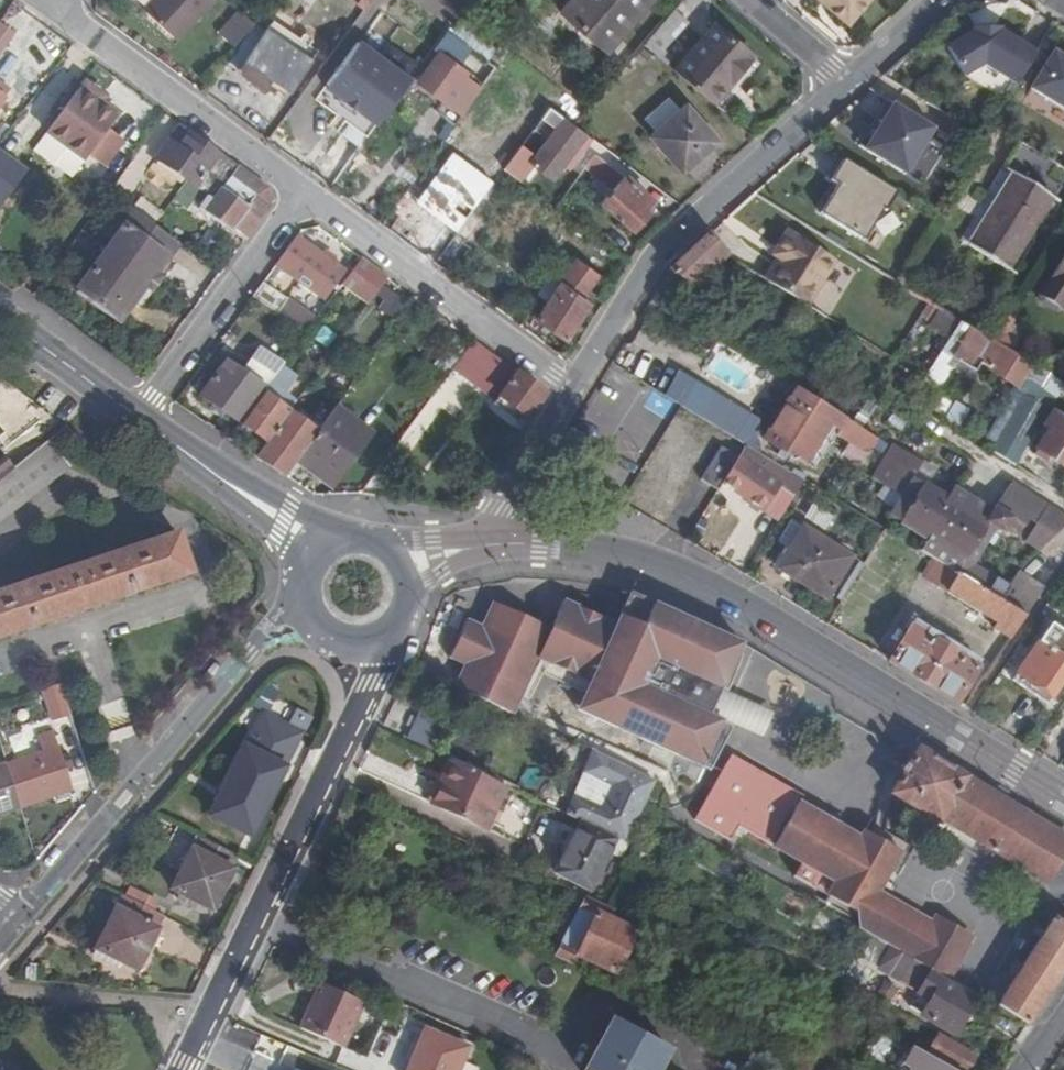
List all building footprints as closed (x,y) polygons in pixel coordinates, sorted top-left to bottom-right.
[(143,10),(176,40),(212,0),(152,0),(143,10)] [(651,0),(571,0),(560,12),(606,52),(651,0)] [(830,5),(828,8),(848,25),(869,0),(824,0),(830,5)] [(687,21),(673,9),(643,44),(667,65),(672,58),(663,49),(687,21)] [(240,11),(219,35),(234,48),(255,24),(240,11)] [(14,34),(0,24),(0,53),(14,34)] [(752,55),(716,25),(676,72),(712,102),(752,55)] [(974,31),(948,46),(965,74),(984,63),(1017,83),(1036,53),(1000,30),(1000,28),(974,28),(974,31)] [(293,48),(266,29),(237,70),(264,89),(273,76),(291,89),(311,60),(301,53),(305,48),(297,42),(293,48)] [(444,99),(436,110),(455,124),(481,89),(469,81),(473,76),(458,65),(468,48),(450,36),(446,32),(410,78),(407,83),(415,89),(420,82),(444,99)] [(410,78),(358,40),(325,86),(377,124),(407,83),(410,78)] [(1054,51),(1029,91),(1063,112),(1063,57),(1054,51)] [(580,117),(543,89),(529,107),(542,117),(549,108),(573,125),(580,117)] [(116,118),(78,90),(47,131),(86,159),(90,154),(105,165),(123,140),(108,129),(116,118)] [(655,131),(680,110),(669,97),(644,119),(655,131)] [(894,105),(888,101),(859,148),(865,152),(894,105)] [(717,141),(685,105),(680,110),(655,131),(650,136),(682,171),(685,169),(695,160),(717,141)] [(894,105),(865,152),(906,177),(935,130),(894,105)] [(533,164),(553,179),(586,135),(573,125),(549,108),(542,117),(541,118),(556,129),(534,157),(529,153),(525,158),(516,151),(503,169),(519,181),(533,164)] [(168,141),(156,158),(187,180),(197,187),(221,154),(180,124),(171,136),(174,139),(171,143),(168,141)] [(1004,167),(1014,173),(969,246),(1007,269),(1027,236),(1021,232),(1046,192),(1062,166),(1020,140),(1004,167)] [(232,231),(246,240),(270,207),(267,187),(221,154),(197,187),(208,195),(200,207),(232,231)] [(585,166),(602,178),(610,167),(594,155),(585,166)] [(896,191),(840,156),(826,178),(838,186),(820,215),(865,242),(896,191)] [(699,165),(695,160),(685,169),(689,174),(699,165)] [(623,176),(601,201),(632,229),(648,212),(657,203),(652,199),(637,187),(623,176)] [(135,212),(153,225),(163,213),(141,196),(131,209),(135,212)] [(135,212),(108,249),(147,277),(174,241),(153,225),(135,212)] [(434,262),(450,273),(469,246),(466,244),(480,225),(468,216),(455,233),(434,262)] [(455,233),(435,218),(414,247),(434,262),(455,233)] [(791,227),(760,272),(826,317),(857,272),(791,227)] [(726,255),(708,234),(669,269),(671,270),(652,298),(677,313),(695,287),(701,291),(721,271),(715,265),(726,255)] [(331,290),(345,271),(332,262),(335,259),(323,251),(321,254),(296,236),(283,255),(276,265),(309,288),(315,279),(331,290)] [(159,274),(180,245),(174,241),(147,277),(158,285),(164,277),(159,274)] [(108,249),(77,291),(116,320),(147,277),(108,249)] [(1039,295),(1040,301),(1056,311),(1061,309),(1063,305),(1063,256),(1039,295)] [(341,284),(368,304),(387,277),(361,258),(341,284)] [(580,298),(598,274),(578,259),(560,284),(548,302),(537,318),(566,339),(589,305),(580,298)] [(147,277),(116,320),(122,324),(147,290),(152,293),(158,285),(147,277)] [(538,295),(548,302),(560,284),(550,277),(538,295)] [(309,288),(324,299),(331,290),(315,279),(309,288)] [(252,296),(297,328),(307,314),(262,282),(252,296)] [(68,310),(58,302),(52,311),(62,318),(68,310)] [(950,338),(961,320),(941,309),(930,326),(950,338)] [(937,392),(952,368),(953,369),(958,361),(975,371),(980,363),(1019,386),(1024,377),(1030,381),(1014,410),(1005,405),(987,439),(988,440),(985,445),(992,449),(991,450),(1016,465),(1047,410),(1063,384),(1010,350),(991,339),(961,320),(950,338),(922,383),(937,392)] [(1016,341),(997,329),(991,339),(1010,350),(1016,341)] [(517,372),(473,340),(453,368),(497,400),(494,404),(510,417),(516,409),(529,418),(546,394),(517,372)] [(283,363),(258,346),(241,371),(225,360),(199,396),(239,423),(239,422),(265,387),(283,363)] [(736,437),(750,415),(713,392),(696,381),(682,404),(699,414),(736,437)] [(239,422),(266,442),(288,411),(266,395),(269,390),(265,387),(239,422)] [(797,388),(765,439),(804,463),(831,420),(836,412),(797,388)] [(944,419),(959,428),(969,411),(955,402),(944,419)] [(367,434),(334,409),(317,432),(298,458),(331,483),(367,434)] [(1053,410),(1043,426),(1048,429),(1036,449),(1063,467),(1063,417),(1053,410)] [(255,456),(286,476),(298,458),(317,432),(288,411),(266,442),(255,456)] [(8,431),(0,420),(0,437),(8,431)] [(831,420),(804,463),(811,467),(838,424),(831,420)] [(647,514),(666,485),(678,493),(692,472),(678,463),(695,438),(672,423),(622,497),(647,514)] [(70,466),(49,440),(15,467),(0,479),(0,521),(70,466)] [(718,489),(737,457),(720,447),(701,479),(718,489)] [(15,467),(0,449),(0,479),(15,467)] [(779,485),(751,466),(734,490),(761,510),(779,485)] [(924,485),(911,477),(900,495),(913,502),(924,485)] [(1039,550),(1063,527),(1063,515),(1010,482),(994,507),(1024,525),(1028,519),(1035,524),(1026,538),(1039,550)] [(929,540),(922,551),(938,561),(944,565),(1002,600),(1010,586),(995,578),(995,579),(987,574),(987,573),(972,564),(995,527),(1004,532),(1004,531),(1019,532),(1024,525),(994,507),(993,509),(956,486),(948,497),(925,483),(924,485),(913,502),(901,521),(900,522),(929,540)] [(900,495),(889,513),(901,521),(913,502),(900,495)] [(792,520),(778,542),(789,549),(803,527),(792,520)] [(789,549),(778,568),(827,598),(852,557),(803,527),(789,549)] [(0,592),(0,636),(189,572),(176,533),(0,592)] [(944,565),(938,561),(926,579),(933,583),(944,565)] [(933,583),(997,622),(994,628),(1010,638),(1026,615),(1002,600),(944,565),(933,583)] [(1043,588),(1018,573),(1010,586),(1002,600),(1026,615),(1043,588)] [(465,665),(454,688),(513,714),(538,659),(590,682),(577,710),(710,770),(731,726),(704,712),(717,686),(720,687),(742,642),(629,592),(620,611),(609,606),(604,618),(563,600),(556,616),(544,611),(539,623),(493,602),(482,626),(466,619),(449,657),(465,665)] [(940,634),(915,619),(889,661),(956,702),(977,668),(935,642),(940,634)] [(1046,629),(1063,641),(1063,632),(1050,623),(1046,629)] [(1046,629),(1012,680),(1046,703),(1063,677),(1063,641),(1046,629)] [(42,689),(52,720),(70,714),(60,683),(42,689)] [(717,686),(704,712),(731,726),(758,738),(771,711),(720,687),(717,686)] [(290,753),(309,717),(294,709),(286,724),(265,714),(271,701),(264,698),(258,710),(262,712),(252,733),(290,753)] [(449,721),(420,708),(406,738),(435,751),(449,721)] [(19,806),(71,789),(63,765),(61,757),(52,731),(37,736),(42,752),(7,765),(19,806)] [(264,807),(291,753),(290,753),(252,733),(251,733),(224,787),(227,789),(261,805),(264,807)] [(919,748),(892,793),(939,822),(941,819),(1047,882),(1063,854),(1063,836),(919,748)] [(613,787),(603,808),(574,796),(566,814),(582,821),(625,842),(641,807),(640,807),(652,780),(594,751),(584,773),(613,787)] [(733,766),(726,762),(693,820),(730,840),(738,826),(834,880),(826,894),(864,915),(877,891),(901,850),(865,830),(857,844),(823,826),(827,819),(791,799),(795,792),(738,759),(733,766)] [(450,761),(440,783),(445,785),(436,806),(486,828),(505,786),(450,761)] [(19,806),(7,765),(0,767),(0,813),(19,806)] [(445,785),(440,783),(431,803),(436,806),(445,785)] [(250,827),(261,805),(227,789),(217,810),(250,827)] [(615,839),(581,822),(555,873),(590,890),(615,839)] [(232,868),(238,856),(202,837),(195,849),(193,848),(172,889),(180,893),(192,900),(212,909),(233,868),(232,868)] [(134,881),(126,896),(153,910),(161,894),(134,881)] [(912,959),(932,922),(877,891),(864,915),(865,916),(858,929),(891,947),(901,953),(912,959)] [(190,905),(192,900),(180,893),(178,899),(190,905)] [(136,969),(164,915),(153,910),(126,896),(122,894),(95,948),(119,960),(136,969)] [(611,919),(616,910),(601,903),(586,897),(556,957),(574,965),(578,955),(617,973),(637,931),(611,919)] [(1054,918),(998,1005),(1028,1024),(1063,968),(1063,924),(1054,918)] [(939,927),(932,922),(912,959),(948,979),(968,943),(961,939),(966,931),(944,919),(939,927)] [(901,953),(891,947),(879,967),(890,973),(890,974),(919,990),(910,1006),(923,1013),(922,1014),(956,1033),(977,995),(948,979),(912,959),(901,953)] [(116,966),(119,960),(95,948),(92,954),(116,966)] [(289,957),(285,967),(301,974),(305,964),(289,957)] [(343,1047),(363,1002),(320,983),(300,1028),(343,1047)] [(585,1069),(657,1069),(668,1049),(613,1019),(585,1069)] [(468,1047),(424,1029),(407,1069),(459,1069),(468,1047)] [(866,1044),(873,1047),(881,1033),(874,1029),(866,1044)] [(975,1055),(939,1034),(929,1051),(964,1069),(967,1069),(975,1055)] [(934,1060),(910,1047),(901,1063),(914,1069),(952,1069),(934,1060)]
